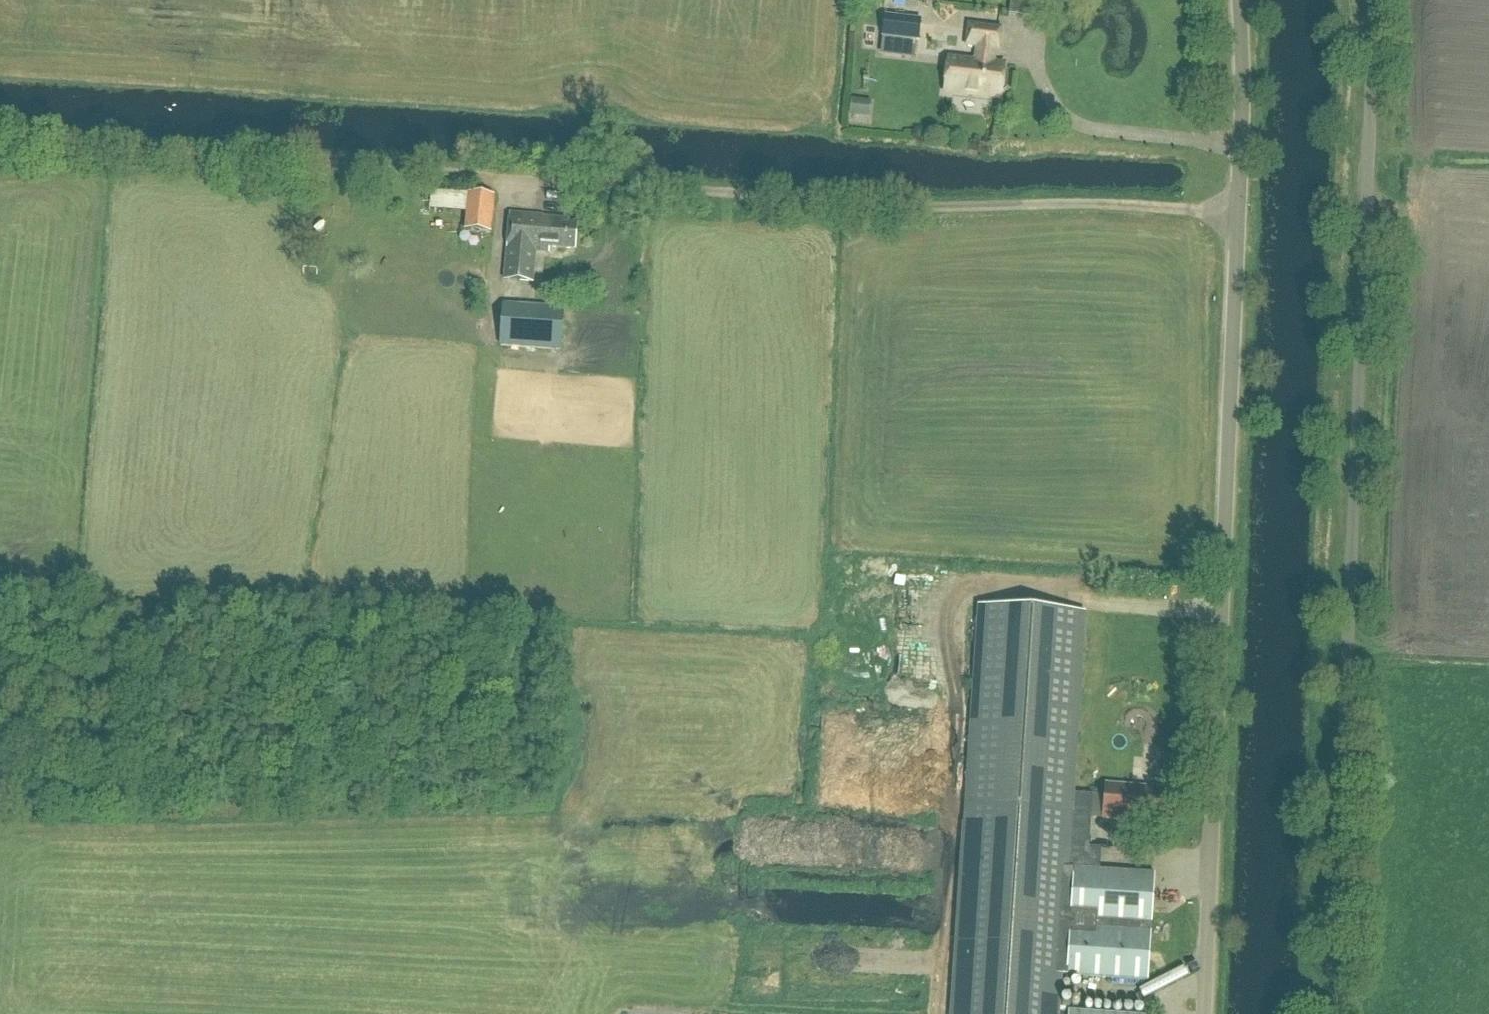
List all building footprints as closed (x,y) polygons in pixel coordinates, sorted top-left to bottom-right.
[(884,18),(882,38),(918,42),(920,22),(884,18)] [(1006,91),(1008,77),(1003,71),(1004,67),(992,65),(994,49),(998,50),(1000,31),(968,27),(966,46),(977,47),(975,63),(948,60),(944,93),(1000,100),(1001,95),(1006,91)] [(852,103),(851,115),(867,117),(868,104),(852,103)] [(466,214),(464,231),(491,235),(495,198),(432,192),(430,210),(466,214)] [(575,252),(577,226),(569,225),(570,222),(543,219),(543,218),(511,215),(505,282),(533,284),(535,254),(549,255),(549,250),(575,252)] [(504,305),(501,349),(560,353),(564,309),(504,305)] [(1059,1013),(1061,977),(1148,982),(1155,875),(1099,872),(1100,850),(1088,849),(1091,797),(1073,796),(1085,614),(979,607),(952,1013),(1065,1013),(1059,1013)] [(1105,786),(1102,820),(1171,826),(1174,792),(1105,786)]
